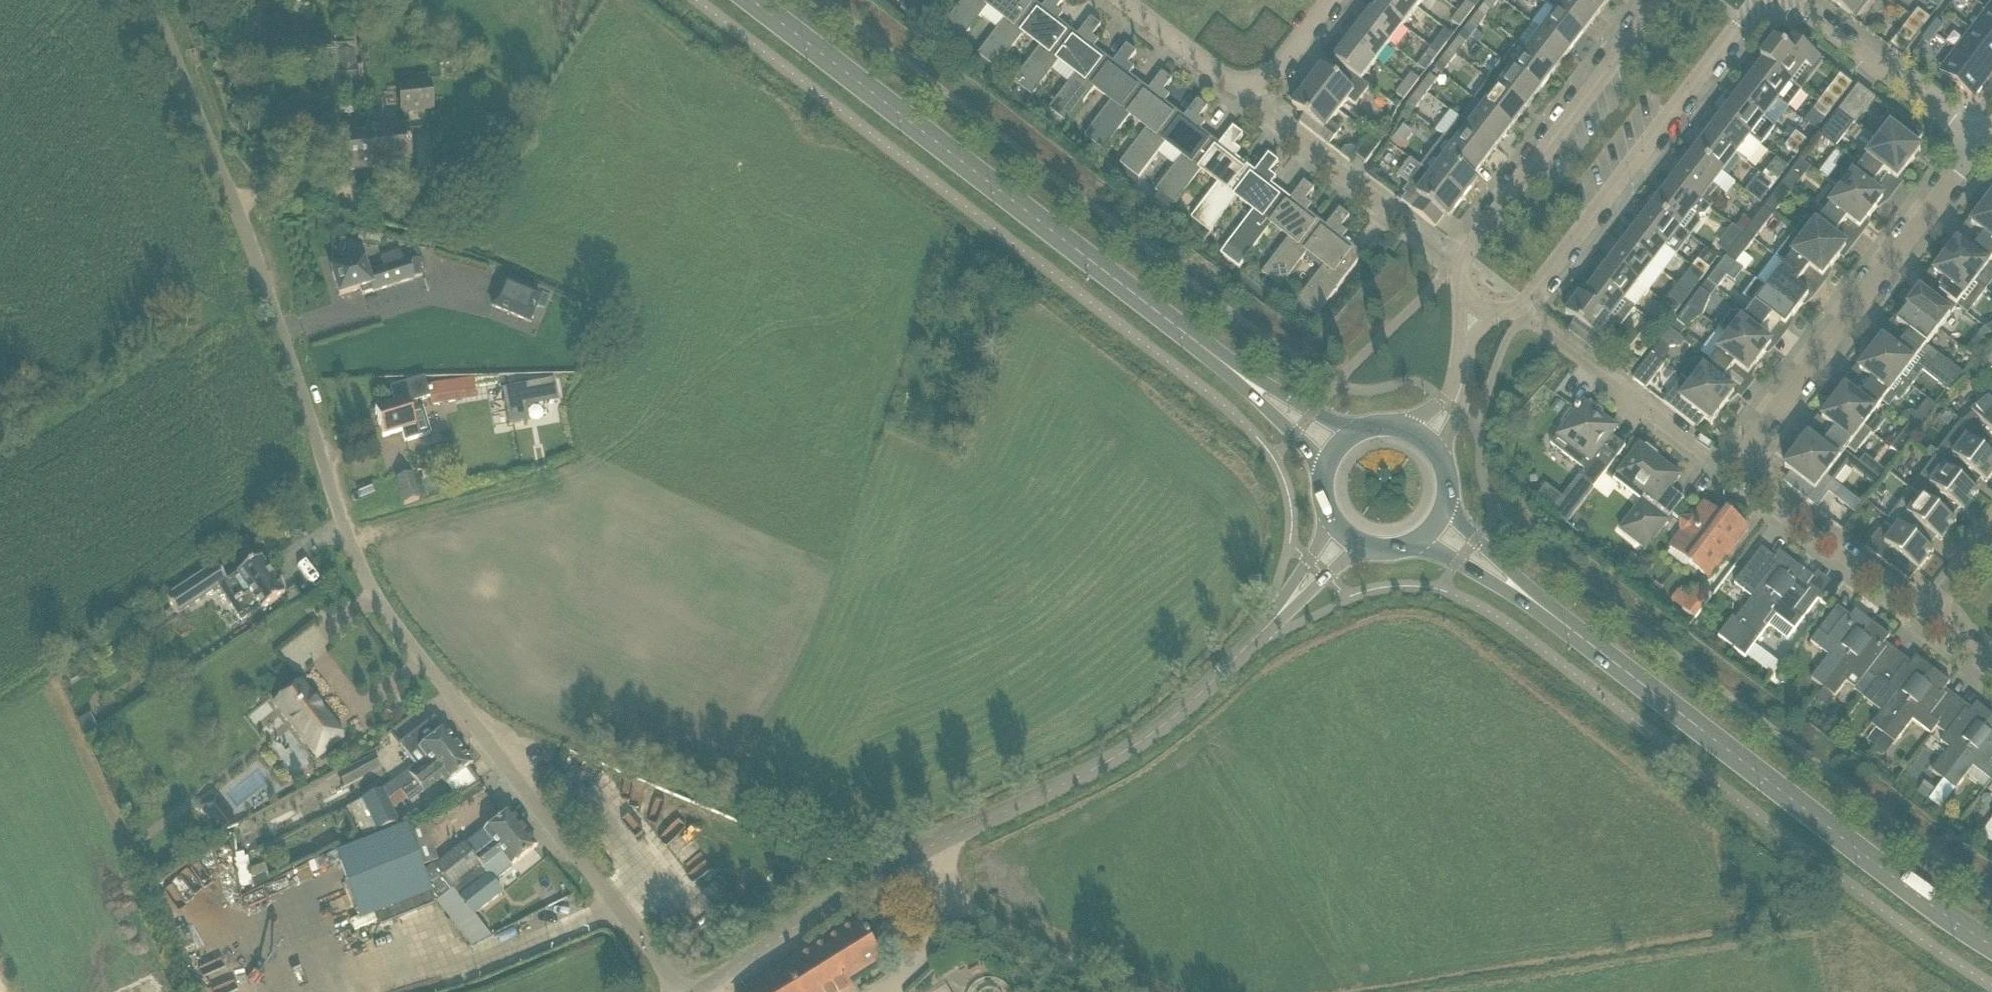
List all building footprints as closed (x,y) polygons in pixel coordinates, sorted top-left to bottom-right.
[(937,35),(955,50),(989,6),(988,6),(993,0),(964,0),(937,35)] [(1042,8),(1032,0),(993,0),(988,6),(989,6),(1006,19),(978,55),(997,69),(1024,33),(1043,9),(1042,8)] [(1078,35),(1058,21),(1063,14),(1057,9),(1064,0),(1048,0),(1042,8),(1043,9),(1024,33),(1041,46),(1014,82),(1032,97),(1060,61),(1059,60),(1078,36),(1078,35)] [(1407,0),(1382,0),(1377,6),(1403,26),(1417,8),(1407,0)] [(1417,8),(1423,0),(1407,0),(1417,8)] [(1500,0),(1489,0),(1479,12),(1486,18),(1500,0)] [(1581,0),(1552,0),(1548,5),(1557,12),(1584,33),(1599,14),(1581,0)] [(1599,14),(1609,0),(1581,0),(1599,14)] [(1856,0),(1831,0),(1852,17),(1861,5),(1855,1),(1856,0)] [(1467,1),(1459,12),(1468,18),(1476,8),(1467,1)] [(1403,26),(1377,6),(1363,25),(1389,45),(1403,26)] [(1918,10),(1913,17),(1924,26),(1930,19),(1918,10)] [(1986,11),(1970,32),(1991,48),(1991,16),(1986,11)] [(1460,28),(1468,18),(1459,12),(1452,21),(1460,28)] [(1472,37),(1486,18),(1479,12),(1464,31),(1472,37)] [(1584,33),(1557,12),(1543,31),(1570,52),(1584,33)] [(1915,38),(1924,26),(1913,17),(1904,29),(1915,38)] [(1114,63),(1113,63),(1094,48),(1099,41),(1092,37),(1101,26),(1091,18),(1078,35),(1078,36),(1059,60),(1060,61),(1077,74),(1049,109),(1068,124),(1095,88),(1114,63)] [(1944,26),(1937,21),(1930,31),(1936,35),(1944,26)] [(1389,45),(1363,25),(1349,43),(1375,63),(1389,45)] [(1445,31),(1439,37),(1431,48),(1440,54),(1453,37),(1445,31)] [(1457,56),(1472,37),(1464,31),(1450,50),(1457,56)] [(1570,52),(1543,31),(1528,50),(1555,71),(1570,52)] [(1929,45),(1936,35),(1930,31),(1923,40),(1929,45)] [(1970,32),(1955,52),(1989,79),(1991,76),(1991,48),(1970,32)] [(1761,60),(1764,62),(1792,83),(1805,65),(1811,70),(1820,59),(1794,38),(1785,48),(1776,41),(1761,60)] [(355,43),(335,45),(314,47),(316,70),(328,69),(330,92),(340,92),(340,94),(358,92),(357,81),(362,80),(360,66),(357,66),(355,43)] [(1375,63),(1349,43),(1336,60),(1357,77),(1357,78),(1361,81),(1362,80),(1375,63)] [(1555,71),(1528,50),(1519,43),(1504,62),(1514,69),(1540,90),(1555,71)] [(1149,90),(1130,75),(1134,69),(1128,64),(1137,53),(1127,45),(1113,63),(1114,63),(1095,88),(1112,101),(1085,137),(1103,151),(1131,115),(1130,115),(1149,90)] [(1432,64),(1440,54),(1431,48),(1424,58),(1432,64)] [(1447,69),(1457,56),(1450,50),(1440,63),(1447,69)] [(1989,79),(1955,52),(1940,71),(1975,98),(1989,79)] [(1370,87),(1362,80),(1361,81),(1357,78),(1357,77),(1336,60),(1327,71),(1323,67),(1307,87),(1339,111),(1348,99),(1356,105),(1370,87)] [(1514,69),(1504,62),(1502,61),(1488,80),(1490,81),(1526,109),(1540,90),(1514,69)] [(1803,91),(1792,83),(1764,62),(1751,80),(1789,109),(1803,91)] [(1185,118),(1184,117),(1165,102),(1170,96),(1164,91),(1172,80),(1162,73),(1149,90),(1130,115),(1131,115),(1148,128),(1120,164),(1139,178),(1166,143),(1166,142),(1185,118)] [(1412,74),(1403,85),(1412,91),(1420,80),(1412,74)] [(1438,81),(1431,75),(1421,89),(1428,94),(1438,81)] [(1751,80),(1737,98),(1775,128),(1789,109),(1751,80)] [(1490,81),(1475,100),(1484,107),(1511,128),(1526,109),(1490,81)] [(429,83),(399,86),(402,112),(432,109),(429,83)] [(1404,100),(1412,91),(1403,85),(1396,94),(1404,100)] [(1331,122),(1339,111),(1307,87),(1293,107),(1305,116),(1299,123),(1329,146),(1341,130),(1331,122)] [(1413,114),(1428,94),(1421,89),(1406,108),(1413,114)] [(1859,112),(1868,99),(1855,90),(1854,91),(1843,105),(1838,112),(1851,121),(1851,122),(1859,112)] [(1826,94),(1819,104),(1830,112),(1838,103),(1826,94)] [(1761,146),(1775,128),(1737,98),(1723,115),(1761,146)] [(1220,145),(1201,130),(1205,123),(1199,119),(1208,107),(1198,100),(1184,117),(1185,118),(1166,142),(1166,143),(1183,155),(1156,191),(1174,206),(1202,170),(1201,169),(1220,145)] [(1830,112),(1819,104),(1813,111),(1825,119),(1830,112)] [(1511,128),(1484,107),(1470,126),(1496,147),(1511,128)] [(1832,147),(1851,122),(1851,121),(1838,112),(1818,137),(1826,143),(1832,147)] [(1915,146),(1922,137),(1895,116),(1890,113),(1872,137),(1879,143),(1909,166),(1921,151),(1915,146)] [(1761,146),(1723,115),(1709,134),(1736,155),(1748,164),(1761,146)] [(1496,147),(1470,126),(1461,120),(1446,139),(1455,146),(1482,166),(1496,147)] [(369,127),(342,130),(343,135),(347,171),(366,169),(373,168),(369,132),(369,127)] [(1256,172),(1255,172),(1236,157),(1241,151),(1235,146),(1243,135),(1233,127),(1220,145),(1201,169),(1202,170),(1219,183),(1191,219),(1210,233),(1237,197),(1256,172)] [(406,128),(369,132),(373,168),(410,164),(406,128)] [(1808,142),(1796,133),(1791,140),(1802,148),(1808,142)] [(1398,134),(1392,142),(1401,149),(1407,142),(1398,134)] [(1736,155),(1709,134),(1695,152),(1723,173),(1736,155)] [(1355,156),(1366,164),(1381,144),(1371,136),(1355,156)] [(1473,177),(1482,166),(1455,146),(1446,139),(1423,169),(1432,176),(1463,200),(1474,185),(1478,180),(1473,177)] [(1802,148),(1791,140),(1786,147),(1797,155),(1802,148)] [(1909,166),(1879,143),(1860,167),(1877,181),(1884,172),(1897,181),(1909,166)] [(1713,185),(1723,173),(1695,152),(1674,180),(1701,201),(1711,208),(1721,195),(1721,191),(1713,185)] [(1230,248),(1224,256),(1239,268),(1246,260),(1273,224),(1291,200),(1291,199),(1272,184),(1277,178),(1270,173),(1279,162),(1269,154),(1255,172),(1256,172),(1237,197),(1254,210),(1227,246),(1230,248)] [(1870,190),(1875,183),(1877,181),(1860,167),(1858,170),(1857,171),(1851,166),(1854,162),(1844,155),(1835,166),(1838,169),(1828,181),(1834,186),(1842,192),(1872,215),(1883,200),(1870,190)] [(1769,169),(1763,176),(1775,185),(1780,178),(1769,169)] [(1448,220),(1463,200),(1432,176),(1424,186),(1414,179),(1404,193),(1407,195),(1402,202),(1435,227),(1443,216),(1448,220)] [(1775,185),(1763,176),(1758,183),(1769,192),(1775,185)] [(1788,177),(1783,185),(1792,192),(1794,194),(1800,186),(1788,177)] [(1711,208),(1701,201),(1674,180),(1652,207),(1680,228),(1691,237),(1700,224),(1699,217),(1704,216),(1711,208)] [(1327,227),(1326,226),(1307,212),(1312,205),(1306,200),(1314,189),(1304,182),(1291,199),(1291,200),(1273,224),(1290,237),(1262,273),(1267,277),(1281,288),(1309,252),(1308,251),(1327,227)] [(1792,192),(1783,185),(1764,209),(1774,216),(1792,192)] [(1872,215),(1842,192),(1834,186),(1818,207),(1825,213),(1823,216),(1840,229),(1847,220),(1860,230),(1872,215)] [(1978,207),(1991,218),(1991,199),(1989,203),(1984,199),(1979,206),(1979,205),(1978,207)] [(1691,237),(1680,228),(1652,207),(1639,225),(1666,247),(1677,255),(1691,237)] [(1978,207),(1977,208),(1972,215),(1977,218),(1971,226),(1984,236),(1979,242),(1977,245),(1991,256),(1991,218),(1978,207)] [(1340,209),(1326,226),(1327,227),(1308,251),(1309,252),(1325,265),(1298,301),(1299,302),(1292,311),(1299,315),(1314,327),(1320,318),(1317,315),(1363,255),(1343,239),(1348,233),(1341,228),(1350,217),(1340,209)] [(1755,241),(1774,216),(1764,209),(1754,223),(1746,233),(1755,241)] [(1833,238),(1838,232),(1840,229),(1823,216),(1804,240),(1834,263),(1846,248),(1833,238)] [(1666,247),(1639,225),(1625,243),(1652,265),(1666,247)] [(1733,226),(1727,234),(1738,243),(1745,234),(1733,226)] [(1736,265),(1755,241),(1746,233),(1745,234),(1738,243),(1733,249),(1726,257),(1736,265)] [(1834,263),(1804,240),(1786,264),(1803,278),(1810,269),(1823,279),(1834,263)] [(1652,265),(1625,243),(1611,262),(1638,283),(1652,265)] [(1991,261),(1991,256),(1977,245),(1970,254),(1957,244),(1946,259),(1976,282),(1984,288),(1991,277),(1991,270),(1988,266),(1991,261)] [(1401,254),(1388,245),(1375,261),(1388,271),(1401,254)] [(415,261),(408,263),(408,262),(402,264),(399,253),(381,259),(384,269),(367,274),(363,261),(350,265),(331,271),(339,296),(360,289),(362,295),(381,289),(413,279),(412,277),(420,275),(415,261)] [(1772,259),(1757,281),(1758,282),(1767,289),(1797,312),(1809,297),(1799,289),(1796,287),(1801,280),(1803,278),(1786,264),(1784,267),(1779,259),(1775,256),(1772,259)] [(1723,262),(1708,281),(1718,289),(1727,277),(1736,265),(1726,257),(1723,262)] [(1984,288),(1976,282),(1946,259),(1934,274),(1944,282),(1939,289),(1942,291),(1940,293),(1957,306),(1964,297),(1975,306),(1986,290),(1984,288)] [(1710,269),(1698,260),(1693,267),(1704,276),(1710,269)] [(1638,283),(1611,262),(1597,280),(1624,301),(1638,283)] [(1704,276),(1693,267),(1688,274),(1699,283),(1704,276)] [(1267,277),(1261,285),(1275,296),(1281,288),(1267,277)] [(533,311),(540,296),(503,280),(492,306),(529,321),(533,311)] [(1635,309),(1624,301),(1597,280),(1583,297),(1583,298),(1610,319),(1621,327),(1635,309)] [(1767,289),(1758,282),(1757,283),(1746,297),(1756,303),(1748,313),(1765,326),(1772,317),(1785,327),(1797,312),(1767,289)] [(1701,290),(1689,306),(1703,316),(1711,297),(1701,290)] [(1938,331),(1955,309),(1957,306),(1940,293),(1933,302),(1920,292),(1908,308),(1938,331)] [(1597,337),(1610,319),(1583,298),(1583,297),(1580,295),(1566,314),(1575,322),(1569,330),(1596,351),(1603,341),(1597,337)] [(1682,305),(1670,296),(1665,303),(1676,312),(1682,305)] [(1676,312),(1665,303),(1660,310),(1671,319),(1676,312)] [(1689,306),(1677,322),(1686,329),(1703,316),(1689,306)] [(1920,355),(1938,331),(1908,308),(1897,323),(1910,333),(1903,342),(1920,355)] [(1758,335),(1764,329),(1765,326),(1748,313),(1746,315),(1730,314),(1719,329),(1730,337),(1760,360),(1771,345),(1758,335)] [(1966,351),(1975,358),(1991,345),(1991,334),(1985,328),(1966,351)] [(1663,341),(1662,342),(1669,348),(1680,347),(1685,341),(1671,330),(1663,341)] [(1654,341),(1643,333),(1637,340),(1649,348),(1654,341)] [(1760,360),(1730,337),(1711,361),(1728,375),(1735,366),(1748,376),(1760,360)] [(1641,358),(1649,348),(1637,340),(1630,349),(1641,358)] [(1901,379),(1920,355),(1903,342),(1896,351),(1883,341),(1871,356),(1901,379)] [(1651,355),(1633,379),(1646,389),(1665,365),(1651,355)] [(1911,387),(1901,379),(1871,356),(1859,371),(1872,381),(1865,390),(1882,404),(1890,394),(1900,402),(1911,387)] [(1963,374),(1940,357),(1933,365),(1957,383),(1963,374)] [(1721,384),(1726,377),(1728,375),(1711,361),(1709,364),(1692,364),(1682,378),(1692,386),(1723,409),(1734,394),(1721,384)] [(1957,383),(1933,365),(1927,374),(1950,392),(1957,383)] [(427,387),(424,377),(401,384),(390,387),(395,404),(375,411),(383,437),(401,431),(405,441),(430,433),(422,407),(415,409),(413,403),(430,397),(431,405),(463,400),(462,397),(476,395),(473,379),(460,381),(460,382),(427,387)] [(1723,409),(1692,386),(1682,378),(1670,394),(1663,403),(1673,411),(1697,429),(1705,419),(1711,424),(1723,409)] [(517,387),(502,390),(509,426),(529,422),(526,407),(557,401),(554,380),(528,385),(522,386),(517,387)] [(1874,415),(1881,406),(1882,404),(1865,390),(1858,399),(1845,389),(1834,405),(1864,428),(1872,434),(1874,436),(1884,422),(1874,415)] [(1979,408),(1963,422),(1971,433),(1966,439),(1980,449),(1981,448),(1991,439),(1991,398),(1979,408)] [(1626,446),(1612,436),(1616,431),(1618,428),(1612,423),(1601,415),(1604,411),(1590,401),(1588,404),(1583,401),(1579,407),(1578,406),(1575,410),(1576,411),(1575,412),(1571,409),(1561,422),(1564,425),(1556,436),(1550,444),(1584,471),(1579,477),(1594,488),(1613,462),(1626,446)] [(1864,428),(1834,405),(1822,420),(1835,430),(1828,439),(1845,452),(1848,448),(1856,455),(1872,434),(1864,428)] [(1906,414),(1903,418),(1919,431),(1926,423),(1914,413),(1906,414)] [(1927,455),(1934,460),(1944,468),(1959,479),(1960,479),(1968,468),(1987,483),(1991,476),(1991,457),(1981,448),(1980,449),(1966,439),(1971,433),(1963,422),(1939,454),(1932,448),(1927,455)] [(1902,434),(1891,449),(1900,456),(1912,441),(1902,434)] [(1850,462),(1842,456),(1845,452),(1828,439),(1821,448),(1808,438),(1796,453),(1827,476),(1835,483),(1850,462)] [(1628,461),(1618,473),(1647,496),(1642,502),(1620,531),(1646,550),(1668,521),(1667,521),(1675,511),(1674,511),(1672,513),(1660,503),(1680,476),(1656,457),(1658,454),(1647,445),(1644,448),(1640,445),(1628,461)] [(1787,485),(1808,501),(1827,476),(1796,453),(1785,468),(1794,476),(1787,485)] [(1865,456),(1860,463),(1882,480),(1887,473),(1865,456)] [(1934,460),(1911,489),(1921,497),(1922,497),(1937,509),(1937,508),(1945,498),(1964,512),(1979,493),(1960,479),(1959,479),(1944,468),(1934,460)] [(1882,480),(1860,463),(1854,470),(1876,488),(1882,480)] [(404,505),(419,500),(411,474),(396,479),(404,505)] [(1843,490),(1837,499),(1856,513),(1863,505),(1843,490)] [(1956,523),(1937,508),(1937,509),(1922,497),(1921,497),(1914,506),(1908,501),(1902,502),(1888,519),(1898,527),(1899,527),(1914,538),(1915,537),(1922,527),(1941,542),(1956,523)] [(1682,533),(1675,544),(1694,558),(1689,564),(1708,578),(1748,527),(1729,513),(1724,518),(1705,504),(1694,519),(1681,520),(1682,533)] [(1934,552),(1915,537),(1914,538),(1899,527),(1898,527),(1891,536),(1885,530),(1879,531),(1866,548),(1891,568),(1900,556),(1919,571),(1934,552)] [(1733,619),(1720,635),(1735,646),(1747,630),(1797,565),(1780,552),(1773,562),(1769,559),(1767,561),(1758,554),(1745,570),(1735,584),(1753,598),(1735,621),(1733,619)] [(246,595),(229,607),(240,623),(260,609),(261,611),(285,596),(283,592),(286,590),(278,579),(275,581),(260,559),(237,575),(249,593),(246,595)] [(1747,630),(1735,646),(1747,655),(1769,626),(1788,640),(1818,600),(1808,593),(1810,591),(1806,588),(1814,578),(1797,565),(1747,630)] [(217,567),(167,600),(178,617),(228,583),(217,567)] [(1700,586),(1683,609),(1695,619),(1712,596),(1700,586)] [(1823,688),(1873,624),(1856,611),(1849,620),(1845,617),(1843,620),(1834,612),(1811,642),(1829,656),(1811,679),(1823,688)] [(1877,681),(1894,659),(1884,651),(1886,649),(1882,646),(1885,643),(1890,637),(1873,624),(1823,688),(1824,689),(1835,697),(1846,683),(1853,674),(1862,681),(1855,690),(1854,691),(1864,699),(1871,689),(1877,682),(1877,681)] [(288,672),(319,672),(319,635),(288,635),(288,672)] [(1884,735),(1933,670),(1916,657),(1909,667),(1905,664),(1903,666),(1894,659),(1877,681),(1877,682),(1886,689),(1880,696),(1889,703),(1872,726),(1884,735)] [(1950,683),(1933,670),(1884,735),(1895,744),(1913,721),(1931,735),(1937,728),(1946,715),(1954,705),(1945,698),(1946,696),(1943,693),(1950,683)] [(300,683),(284,695),(271,705),(314,759),(342,737),(300,683)] [(1991,718),(1991,715),(1977,703),(1969,713),(1965,710),(1956,722),(1946,715),(1937,728),(1946,735),(1940,742),(1949,749),(1932,772),(1944,781),(1991,718)] [(413,781),(457,747),(444,730),(443,730),(434,718),(418,730),(399,745),(415,765),(385,789),(399,789),(411,779),(413,781)] [(1991,781),(1991,718),(1944,781),(1956,790),(1973,767),(1991,781)] [(446,786),(456,778),(472,765),(457,747),(413,781),(411,779),(399,789),(385,789),(363,802),(349,808),(362,836),(395,822),(390,811),(405,800),(408,804),(422,793),(420,791),(438,776),(446,786)] [(345,788),(380,769),(373,755),(338,774),(345,788)] [(1918,790),(1917,792),(1927,799),(1928,797),(1934,789),(1924,782),(1918,790)] [(227,811),(211,823),(219,833),(235,821),(227,811)] [(480,865),(523,830),(508,812),(483,832),(464,847),(464,846),(436,868),(433,868),(424,875),(428,888),(438,900),(452,888),(480,865)] [(258,851),(249,821),(240,824),(248,853),(258,851)] [(314,824),(285,835),(285,854),(287,859),(310,851),(307,851),(317,847),(317,854),(296,862),(287,862),(287,866),(256,867),(247,870),(253,886),(262,883),(291,883),(319,873),(319,824),(314,824)] [(381,836),(336,854),(339,863),(350,897),(357,916),(373,909),(380,926),(434,905),(427,888),(428,888),(424,875),(421,867),(407,826),(389,833),(381,836)] [(492,882),(536,848),(523,830),(480,865),(452,888),(460,899),(473,916),(502,893),(492,882)] [(877,956),(869,943),(870,942),(867,937),(866,938),(857,923),(746,991),(852,991),(854,990),(845,977),(877,956)] [(128,991),(161,991),(154,979),(128,991)]
